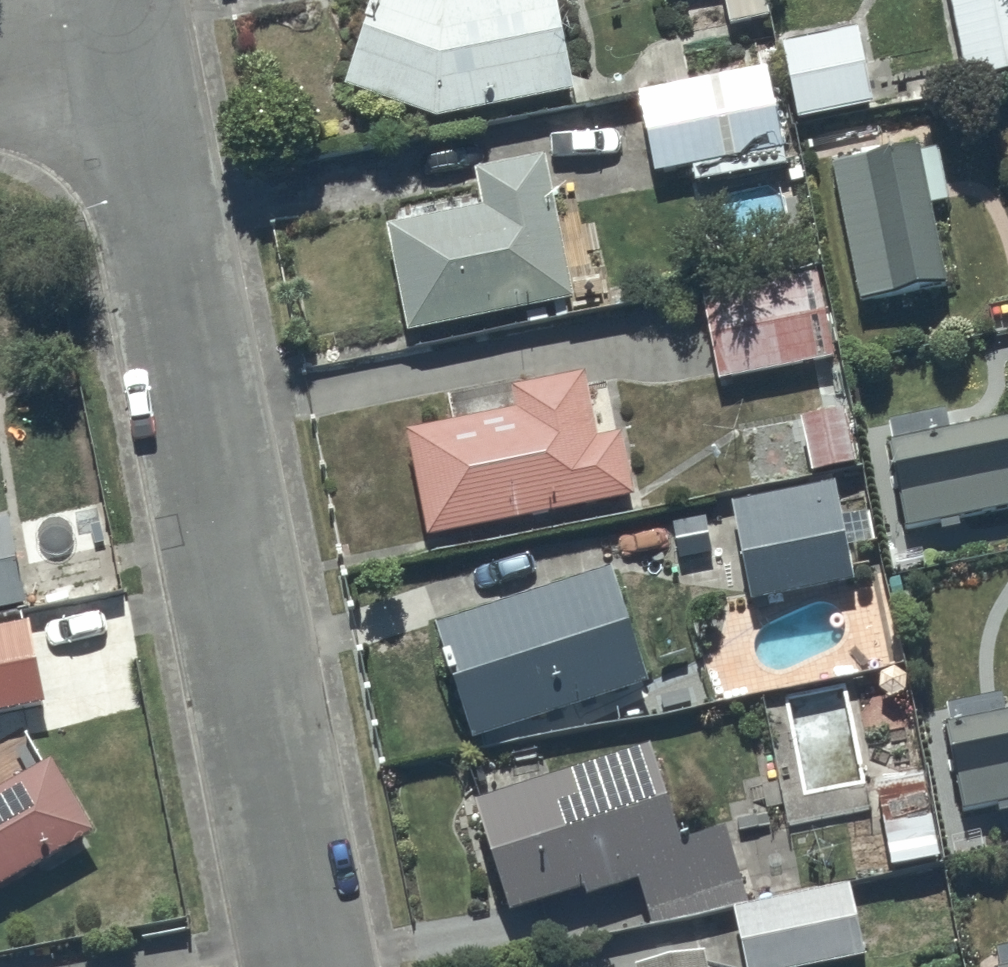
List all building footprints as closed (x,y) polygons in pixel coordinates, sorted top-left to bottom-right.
[(555,0),(376,0),(375,3),(383,7),(337,94),(436,127),(576,102),(555,0)] [(729,32),(768,24),(763,0),(723,0),(729,32)] [(966,91),(1007,82),(1007,0),(947,0),(966,91)] [(875,113),(860,35),(778,49),(794,129),(875,113)] [(790,173),(768,77),(644,103),(656,162),(699,153),(706,190),(790,173)] [(919,147),(830,164),(858,307),(945,290),(930,212),(947,209),(936,152),(920,155),(919,147)] [(573,309),(547,164),(474,178),(481,212),(468,215),(464,196),(392,210),(396,229),(385,231),(408,342),(573,309)] [(832,365),(816,277),(701,298),(718,386),(832,365)] [(598,443),(585,379),(510,393),(514,416),(404,437),(426,547),(634,507),(621,439),(598,443)] [(946,431),(940,398),(890,408),(897,442),(886,444),(904,537),(1007,517),(1007,419),(946,431)] [(856,471),(843,413),(797,420),(808,479),(856,471)] [(834,486),(729,505),(747,608),(853,589),(847,554),(875,549),(868,511),(839,516),(834,486)] [(10,523),(0,525),(0,615),(26,610),(10,523)] [(646,697),(611,575),(433,631),(470,751),(646,697)] [(25,616),(0,621),(0,727),(46,718),(25,616)] [(939,697),(960,814),(1007,805),(1007,685),(939,697)] [(743,903),(722,838),(680,851),(649,753),(473,809),(510,922),(577,901),(580,908),(635,891),(648,933),(743,903)] [(52,767),(0,796),(0,897),(94,845),(52,767)] [(939,865),(921,780),(875,790),(889,875),(939,865)] [(731,914),(742,966),(845,966),(868,962),(851,888),(731,914)] [(995,953),(998,966),(1007,966),(1007,951),(995,953)]
